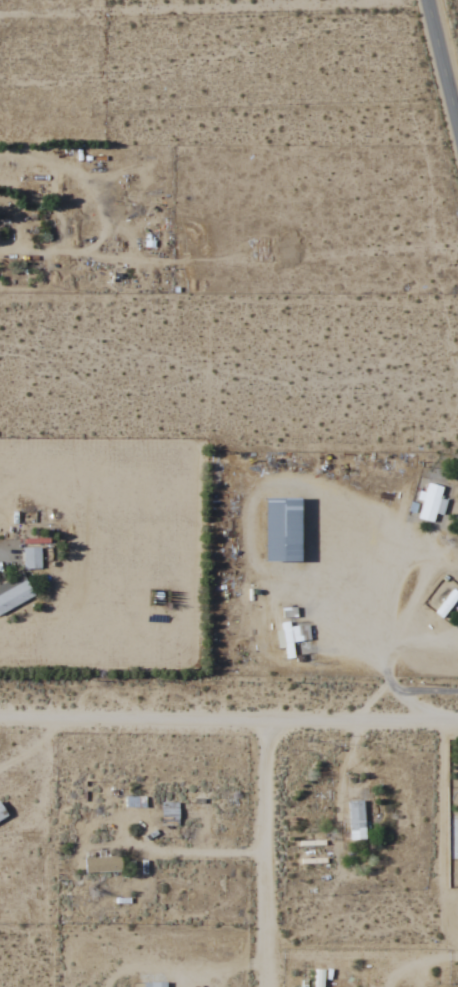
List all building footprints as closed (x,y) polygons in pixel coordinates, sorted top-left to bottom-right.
[(143,247),(154,247),(154,234),(143,234),(143,247)] [(440,513),(446,486),(427,482),(425,492),(423,491),(416,519),(434,523),(437,512),(440,513)] [(265,560),(302,561),(302,497),(266,497),(265,560)] [(254,513),(262,513),(262,498),(254,498),(254,513)] [(23,547),(23,568),(41,568),(40,547),(23,547)] [(24,574),(0,584),(0,612),(34,598),(24,574)] [(442,619),(457,603),(457,590),(456,587),(433,610),(442,619)] [(294,643),(299,642),(298,621),(282,622),(284,658),(294,658),(294,643)] [(365,840),(365,800),(349,800),(349,840),(365,840)] [(161,826),(178,826),(178,802),(161,802),(161,826)] [(121,872),(121,857),(85,857),(85,873),(121,872)]
